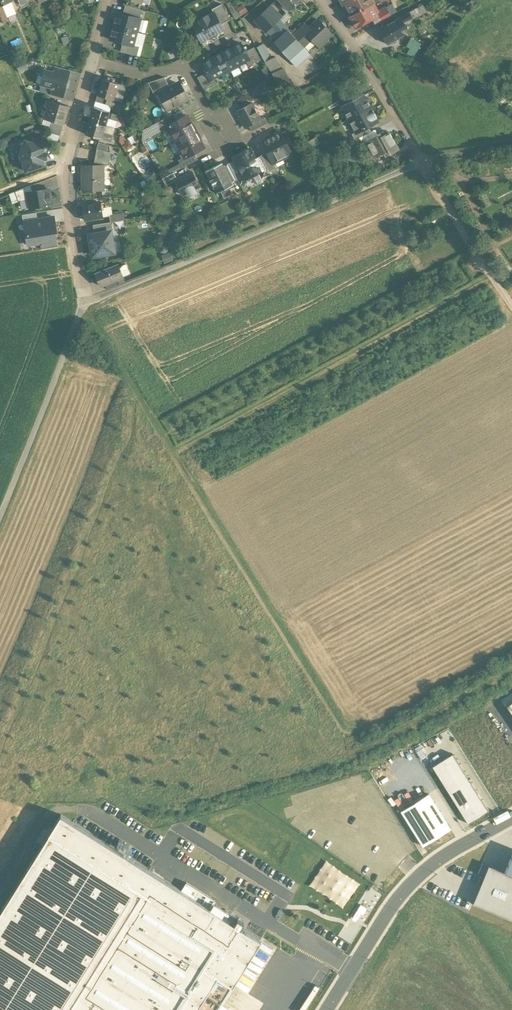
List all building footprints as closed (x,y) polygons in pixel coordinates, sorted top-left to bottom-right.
[(3,23),(8,21),(2,6),(12,1),(12,0),(0,0),(0,15),(3,23)] [(126,0),(125,0),(123,5),(125,6),(139,9),(140,4),(126,0)] [(182,7),(180,0),(174,0),(169,2),(171,11),(182,7)] [(275,1),(279,5),(281,3),(289,11),(301,0),(276,0),(275,1)] [(342,3),(345,2),(352,15),(371,5),(372,5),(374,4),(372,0),(340,0),(342,3)] [(221,5),(212,10),(214,13),(221,25),(230,20),(221,5)] [(371,5),(352,15),(349,16),(356,28),(372,19),(378,16),(376,13),(372,5),(371,5)] [(139,9),(125,6),(123,14),(139,19),(142,10),(139,9)] [(412,19),(426,12),(423,6),(409,13),(412,19)] [(390,16),(386,7),(376,13),(378,16),(372,19),(375,25),(390,16)] [(292,35),(279,20),(268,8),(254,20),(266,32),(267,31),(273,38),(278,33),(281,37),(274,43),(289,59),(303,47),(292,35)] [(123,14),(117,13),(113,26),(137,33),(140,19),(123,14)] [(214,13),(207,17),(207,16),(199,20),(199,21),(192,25),(201,42),(223,30),(221,25),(214,13)] [(409,13),(400,18),(403,24),(412,19),(409,13)] [(379,29),(378,30),(386,45),(403,36),(400,31),(406,28),(403,24),(400,18),(388,25),(379,29)] [(308,29),(301,36),(307,43),(312,39),(320,47),(327,40),(326,39),(331,35),(318,20),(308,29)] [(385,20),(377,24),(379,29),(388,25),(385,20)] [(304,24),(292,35),(303,47),(307,43),(301,36),(308,29),(304,24)] [(137,33),(113,26),(110,40),(123,43),(133,46),(137,33)] [(421,43),(411,37),(406,45),(409,48),(407,53),(414,56),(421,43)] [(133,46),(123,43),(120,52),(137,56),(139,47),(133,46)] [(240,43),(221,54),(230,71),(238,67),(241,64),(246,61),(249,59),(245,52),(240,43)] [(272,58),(262,45),(257,47),(265,61),(272,58)] [(303,47),(289,59),(295,66),(310,55),(303,47)] [(254,48),(245,52),(249,59),(246,61),(249,66),(261,60),(254,48)] [(221,54),(202,64),(206,73),(210,80),(213,78),(218,75),(222,75),(230,71),(221,54)] [(272,58),(265,61),(272,73),(283,67),(275,56),(272,58)] [(69,71),(55,67),(54,72),(54,73),(67,76),(69,71)] [(294,89),(283,67),(272,73),(283,94),(294,89)] [(67,76),(54,73),(54,72),(46,70),(43,72),(42,76),(44,79),(42,86),(63,92),(64,92),(68,76),(67,76)] [(206,73),(197,78),(204,90),(216,84),(213,78),(210,80),(206,73)] [(115,79),(109,78),(108,81),(103,79),(98,96),(113,100),(118,84),(114,83),(115,79)] [(164,78),(149,83),(155,96),(159,94),(159,93),(169,88),(164,78)] [(175,85),(175,86),(173,86),(169,88),(159,93),(159,94),(168,110),(188,99),(181,87),(182,86),(181,84),(178,83),(175,85)] [(63,92),(51,89),(50,95),(62,98),(63,92)] [(353,94),(337,102),(340,109),(342,108),(341,107),(356,99),(353,94)] [(356,99),(341,107),(342,108),(349,120),(371,108),(363,95),(356,99)] [(50,107),(46,119),(51,121),(48,132),(59,135),(62,124),(63,124),(66,115),(68,107),(47,100),(46,106),(50,107)] [(261,120),(252,103),(236,111),(245,128),(248,126),(261,120)] [(109,112),(94,108),(90,121),(105,126),(108,118),(109,113),(109,112)] [(371,108),(349,120),(355,133),(356,133),(368,127),(378,121),(376,119),(377,118),(373,111),(372,111),(371,108)] [(119,116),(109,113),(108,118),(117,121),(119,116)] [(173,114),(158,122),(161,129),(177,121),(173,114)] [(177,121),(161,129),(162,130),(165,128),(168,133),(170,135),(172,134),(176,142),(196,132),(187,116),(177,121)] [(261,120),(248,126),(251,132),(267,123),(264,118),(261,120)] [(105,126),(90,121),(86,135),(101,139),(103,133),(105,126)] [(158,123),(142,129),(146,137),(161,131),(158,123)] [(368,127),(356,133),(355,133),(352,135),(355,140),(359,138),(366,134),(371,132),(368,127)] [(375,130),(371,132),(366,134),(369,140),(378,135),(375,130)] [(196,132),(176,142),(180,149),(179,151),(179,154),(182,159),(178,161),(194,153),(204,148),(196,132)] [(112,136),(103,133),(101,139),(111,142),(112,136)] [(291,153),(280,133),(262,142),(267,153),(275,169),(276,168),(274,163),(273,162),(281,158),(283,158),(288,156),(288,154),(291,153)] [(389,133),(381,137),(379,134),(378,135),(369,140),(366,134),(359,138),(362,143),(366,142),(374,158),(383,153),(385,157),(394,152),(398,150),(389,133)] [(51,146),(46,135),(32,139),(26,137),(21,155),(27,172),(48,164),(46,158),(49,157),(49,150),(47,150),(47,146),(51,146)] [(110,146),(99,143),(97,149),(109,152),(110,146)] [(109,152),(97,149),(93,165),(103,165),(110,165),(109,152)] [(257,162),(250,149),(248,149),(246,149),(242,151),(241,153),(233,158),(234,161),(240,171),(244,180),(244,179),(258,172),(261,171),(257,162)] [(383,153),(374,158),(379,167),(397,157),(394,152),(385,157),(383,153)] [(194,153),(178,161),(182,168),(198,160),(194,153)] [(275,169),(267,153),(261,156),(263,159),(262,159),(269,172),(275,169)] [(269,172),(262,159),(257,162),(261,171),(258,172),(262,179),(270,174),(269,172)] [(240,171),(234,161),(229,164),(234,173),(234,174),(240,171)] [(224,166),(222,163),(205,171),(217,194),(233,185),(224,166)] [(93,165),(82,164),(82,190),(103,191),(103,165),(93,165)] [(229,164),(224,166),(228,176),(234,173),(229,164)] [(240,171),(234,174),(237,180),(240,185),(246,182),(244,179),(244,180),(240,171)] [(177,180),(175,181),(182,195),(188,192),(189,196),(196,192),(194,189),(199,186),(192,172),(177,180)] [(173,173),(162,179),(166,186),(175,181),(177,180),(173,173)] [(234,173),(228,176),(232,182),(237,180),(234,174),(234,173)] [(30,186),(15,192),(18,202),(23,201),(22,196),(26,194),(30,194),(30,193),(33,193),(33,192),(30,186)] [(49,190),(33,192),(33,193),(30,193),(30,194),(26,194),(22,196),(23,201),(27,200),(29,208),(51,205),(49,190)] [(101,204),(82,207),(85,221),(103,218),(101,204)] [(24,222),(38,220),(36,213),(22,215),(23,222),(24,222)] [(109,215),(111,223),(125,221),(123,213),(109,215)] [(58,247),(53,218),(38,220),(24,222),(27,246),(40,244),(41,250),(58,247)] [(111,223),(93,226),(94,235),(110,232),(112,232),(111,223)] [(94,235),(89,235),(93,256),(114,253),(110,232),(94,235)] [(125,264),(119,267),(123,277),(129,274),(125,264)] [(118,265),(95,274),(100,286),(105,284),(117,280),(123,277),(119,267),(118,265)] [(117,280),(105,284),(107,290),(119,285),(117,280)] [(453,754),(432,767),(468,824),(489,811),(453,754)] [(428,794),(401,812),(422,846),(450,829),(428,794)] [(61,815),(0,913),(0,1009),(217,1009),(261,940),(240,927),(244,922),(237,918),(234,923),(211,909),(216,901),(186,883),(181,890),(61,815)] [(504,872),(489,865),(488,866),(487,868),(482,866),(483,864),(482,864),(478,874),(484,876),(472,904),(511,921),(511,854),(504,872)]
